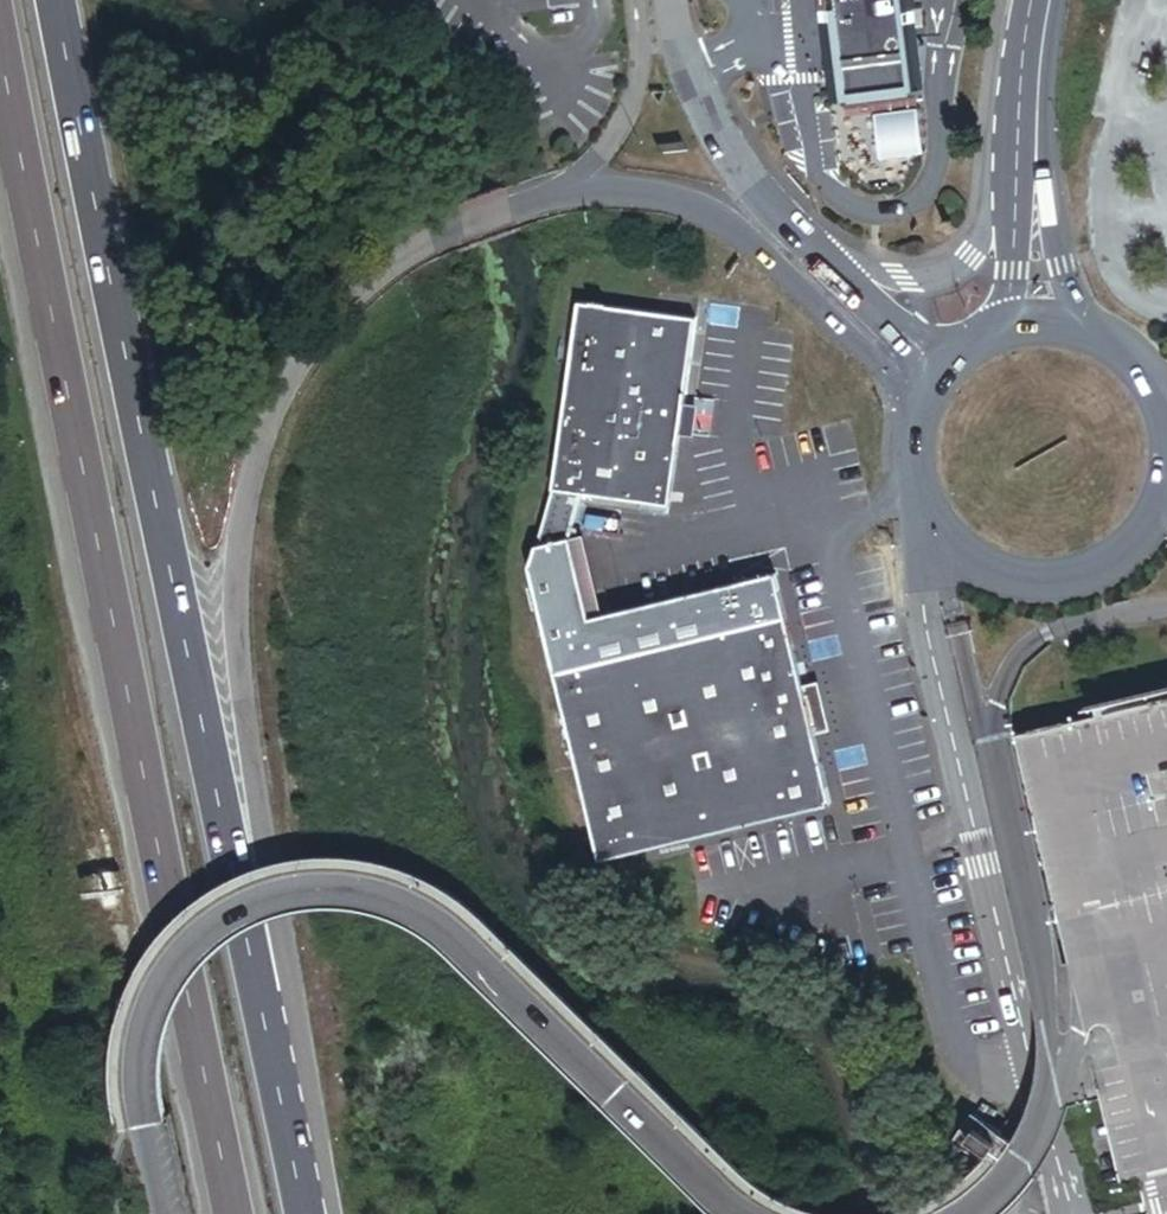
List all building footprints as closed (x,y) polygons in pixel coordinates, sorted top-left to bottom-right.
[(910,0),(831,0),(844,102),(892,96),(893,110),(884,111),(889,148),(926,143),(921,106),(912,107),(910,94),(921,92),(910,0)] [(695,319),(578,303),(555,478),(529,564),(598,857),(830,801),(776,575),(591,616),(571,538),(583,492),(672,505),(695,319)] [(1018,736),(1085,1013),(1125,1184),(1144,1180),(1150,1208),(1151,1213),(1166,1213),(1166,700),(1018,736)]
